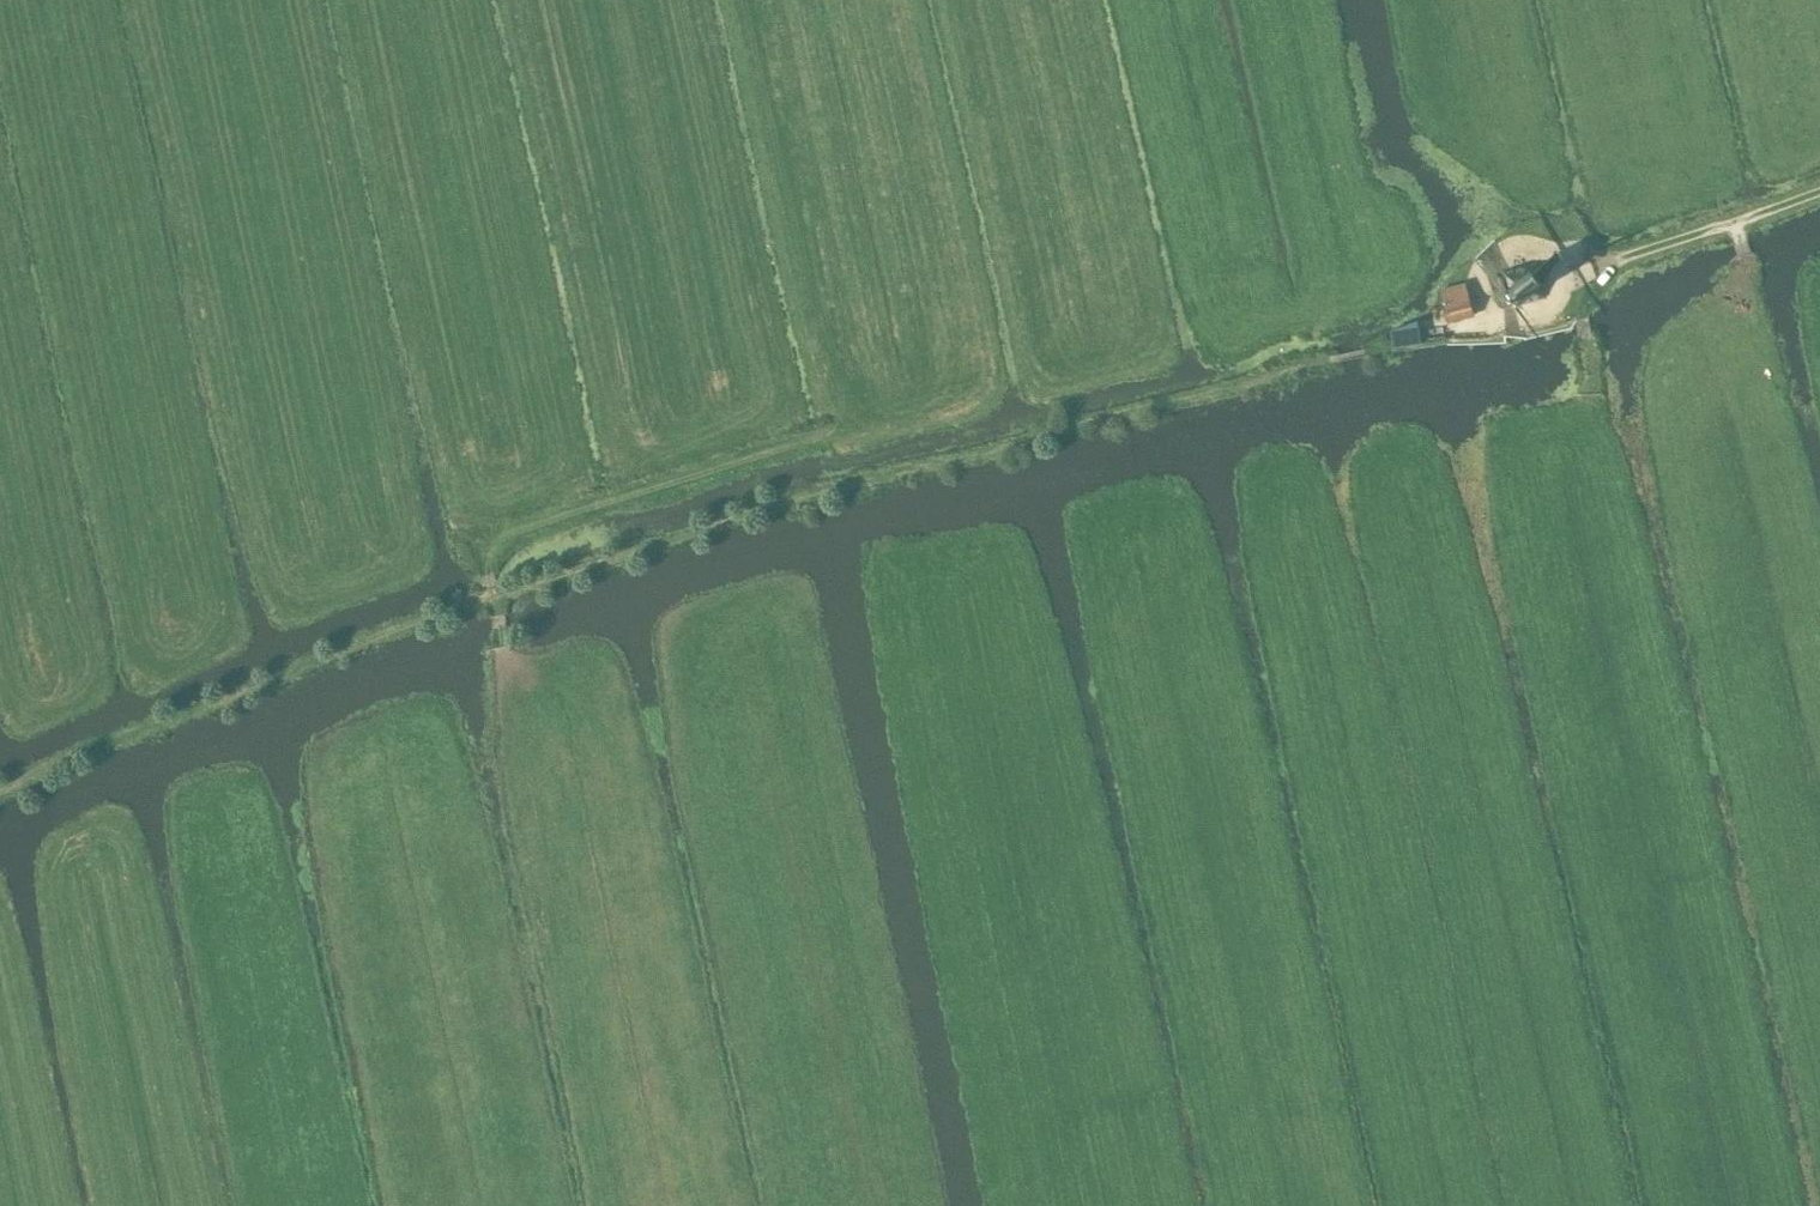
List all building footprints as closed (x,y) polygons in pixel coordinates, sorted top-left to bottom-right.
[(1544,296),(1537,264),(1504,272),(1511,304),(1544,296)] [(1476,317),(1472,299),(1443,305),(1448,323),(1476,317)]
